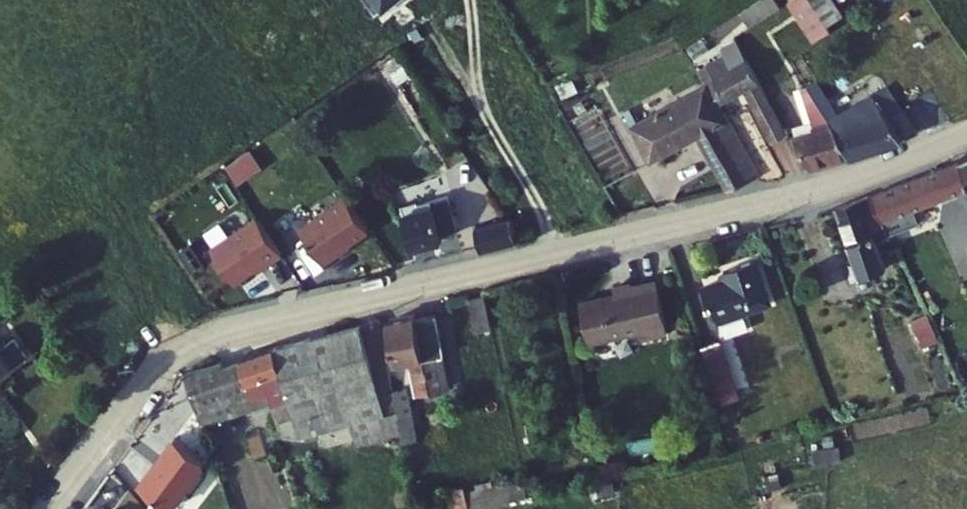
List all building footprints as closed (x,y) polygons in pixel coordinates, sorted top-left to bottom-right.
[(804,34),(838,19),(830,0),(789,0),(804,34)] [(760,48),(719,71),(737,100),(764,86),(794,139),(808,130),(760,48)] [(708,123),(742,178),(774,162),(737,100),(719,71),(717,68),(644,111),(666,147),(708,123)] [(868,118),(852,124),(870,153),(923,138),(893,91),(861,102),(868,118)] [(821,136),(834,163),(870,153),(852,124),(821,136)] [(887,180),(913,236),(946,220),(936,198),(966,190),(966,157),(887,180)] [(490,227),(498,256),(535,246),(527,215),(502,180),(489,189),(508,221),(490,227)] [(849,191),(892,286),(914,276),(900,244),(914,238),(913,236),(887,180),(849,191)] [(871,273),(880,291),(892,286),(849,191),(846,192),(880,269),(871,273)] [(370,236),(344,200),(296,235),(322,270),(370,236)] [(422,221),(431,253),(460,245),(448,205),(435,209),(436,216),(422,221)] [(279,255),(252,219),(207,253),(234,289),(279,255)] [(733,289),(742,324),(769,318),(764,300),(792,293),(779,249),(744,257),(746,265),(722,271),(726,290),(733,289)] [(601,295),(611,335),(665,321),(666,328),(691,323),(678,269),(654,275),(653,273),(635,278),(637,287),(601,295)] [(6,372),(45,344),(31,324),(16,334),(10,325),(29,312),(12,287),(0,294),(0,364),(6,372)] [(484,296),(491,326),(508,321),(501,291),(484,296)] [(928,312),(911,318),(922,344),(938,337),(928,312)] [(453,318),(432,323),(443,380),(456,378),(453,363),(462,360),(453,318)] [(712,325),(724,375),(743,370),(730,320),(712,325)] [(401,323),(293,355),(310,405),(320,436),(322,444),(374,430),(416,418),(401,323)] [(429,367),(436,404),(448,402),(443,380),(432,323),(407,328),(415,369),(429,367)] [(288,402),(291,411),(310,405),(293,355),(259,365),(256,361),(239,366),(251,405),(253,412),(288,402)] [(202,377),(217,415),(251,405),(239,366),(202,377)] [(291,411),(300,442),(320,436),(310,405),(291,411)] [(374,430),(381,450),(419,439),(416,418),(374,430)] [(597,463),(600,480),(626,475),(623,459),(597,463)] [(444,491),(448,508),(495,508),(529,502),(525,480),(492,487),(491,481),(444,491)]
